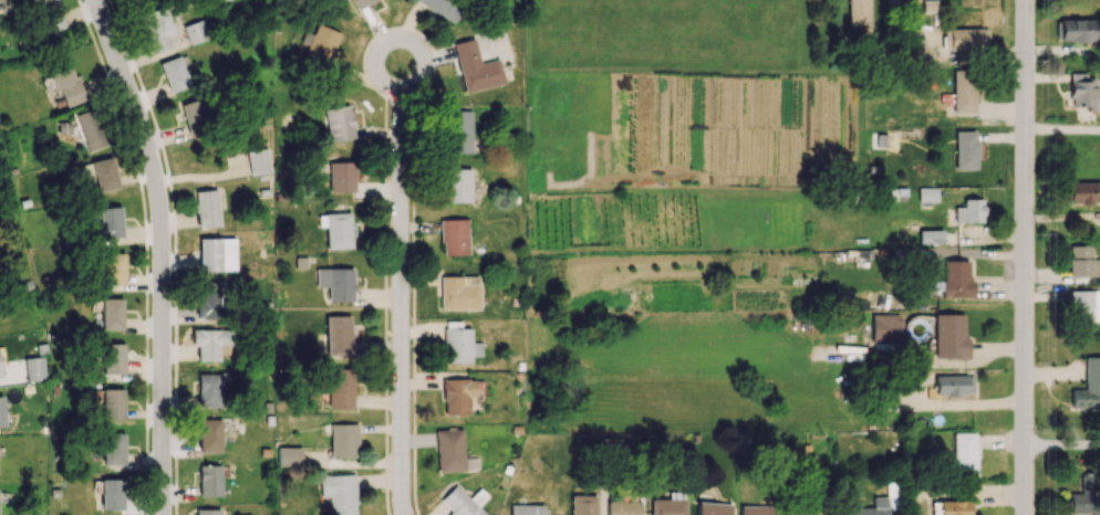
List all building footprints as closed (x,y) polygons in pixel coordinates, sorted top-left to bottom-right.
[(374,0),(352,0),(357,9),(374,0)] [(450,25),(464,9),(453,0),(418,0),(450,25)] [(870,0),(848,0),(847,25),(870,26),(870,0)] [(937,12),(936,0),(922,1),(923,12),(937,12)] [(137,17),(150,52),(178,41),(165,6),(137,17)] [(43,13),(46,32),(64,30),(61,11),(43,13)] [(209,38),(201,19),(183,26),(190,45),(209,38)] [(1095,20),(1059,19),(1059,41),(1094,42),(1095,20)] [(339,34),(317,24),(312,35),(304,31),(298,44),(303,46),(298,56),(324,68),(339,34)] [(948,50),(986,49),(985,28),(947,29),(948,50)] [(503,84),(498,59),(479,63),(474,38),(453,43),(464,92),(503,84)] [(158,63),(169,93),(190,85),(179,55),(158,63)] [(83,100),(72,66),(51,73),(62,107),(83,100)] [(953,113),(974,113),(974,70),(953,70),(953,113)] [(1085,74),(1069,73),(1068,107),(1096,107),(1096,103),(1094,103),(1095,80),(1085,79),(1085,74)] [(183,128),(209,123),(205,97),(178,102),(183,128)] [(329,143),(355,138),(349,105),(323,110),(329,143)] [(57,123),(59,135),(82,131),(85,150),(102,148),(95,110),(71,114),(72,121),(57,123)] [(471,152),(470,110),(448,111),(449,153),(471,152)] [(954,169),(977,169),(977,130),(954,130),(954,169)] [(248,151),(249,174),(269,172),(268,149),(248,151)] [(89,162),(97,193),(118,187),(111,156),(89,162)] [(354,192),(354,162),(329,162),(328,191),(354,192)] [(444,202),(470,203),(470,169),(445,169),(444,202)] [(1069,205),(1099,204),(1099,182),(1069,183),(1069,205)] [(918,202),(938,201),(938,187),(918,188),(918,202)] [(196,228),(219,227),(217,190),(195,191),(196,228)] [(955,206),(955,221),(983,222),(983,199),(964,199),(964,207),(955,206)] [(91,222),(91,239),(122,237),(120,206),(98,208),(99,221),(91,222)] [(350,212),(325,213),(326,249),(351,248),(350,212)] [(440,219),(441,255),(467,255),(467,219),(440,219)] [(919,244),(943,243),(943,230),(918,230),(919,244)] [(236,271),(235,238),(199,238),(199,271),(236,271)] [(1099,276),(1099,260),(1094,260),(1094,246),(1069,246),(1068,276),(1099,276)] [(123,253),(101,253),(102,285),(124,284),(123,253)] [(972,298),(973,280),(968,280),(968,261),(943,260),(942,297),(972,298)] [(352,301),(353,269),(316,268),(315,287),(328,287),(327,301),(352,301)] [(440,309),(478,309),(478,276),(440,276),(440,309)] [(219,319),(221,282),(201,281),(201,292),(195,292),(194,318),(219,319)] [(1098,290),(1069,291),(1070,322),(1099,321),(1098,290)] [(101,329),(122,329),(122,298),(101,298),(101,329)] [(871,314),(872,341),(901,340),(900,314),(871,314)] [(934,358),(966,358),(967,314),(934,314),(934,358)] [(350,316),(325,316),(326,357),(351,357),(350,316)] [(443,362),(471,362),(471,356),(482,356),(482,342),(471,342),(470,328),(443,329),(443,362)] [(197,361),(219,361),(219,353),(227,353),(227,345),(232,345),(233,330),(192,330),(191,345),(198,346),(197,361)] [(123,374),(123,344),(101,344),(102,374),(123,374)] [(26,380),(44,380),(44,357),(25,358),(26,380)] [(1085,357),(1084,390),(1071,389),(1071,409),(1099,409),(1099,357),(1085,357)] [(327,408),(352,409),(353,369),(328,368),(327,408)] [(198,407),(222,407),(221,373),(197,373),(198,407)] [(973,375),(934,376),(935,396),(973,395),(973,375)] [(474,379),(442,379),(443,415),(468,414),(468,396),(475,396),(474,379)] [(123,420),(123,389),(101,389),(101,419),(123,420)] [(199,452),(221,452),(221,420),(199,420),(199,452)] [(330,457),(357,458),(357,424),(330,424),(330,457)] [(435,430),(436,471),(477,470),(477,458),(463,459),(462,429),(435,430)] [(125,433),(103,433),(102,466),(124,466),(125,433)] [(953,476),(975,477),(976,433),(953,433),(953,476)] [(301,447),(277,447),(277,466),(301,465),(301,447)] [(221,496),(221,465),(199,465),(199,496),(221,496)] [(329,497),(329,514),(356,514),(354,474),(319,476),(320,497),(329,497)] [(1069,513),(1094,514),(1096,474),(1082,474),(1081,493),(1070,492),(1069,513)] [(101,510),(124,510),(123,479),(100,479),(101,510)] [(455,485),(439,501),(452,514),(485,514),(477,507),(487,497),(479,488),(469,498),(455,485)] [(570,495),(571,514),(596,514),(595,494),(570,495)] [(686,499),(650,499),(651,514),(686,514),(686,499)] [(607,501),(607,514),(641,514),(641,501),(607,501)] [(973,502),(932,501),(932,514),(973,514),(973,502)] [(697,502),(697,514),(731,514),(731,503),(697,502)] [(544,505),(510,504),(510,514),(544,514),(544,505)] [(774,506),(740,505),(740,514),(774,514),(774,506)]
